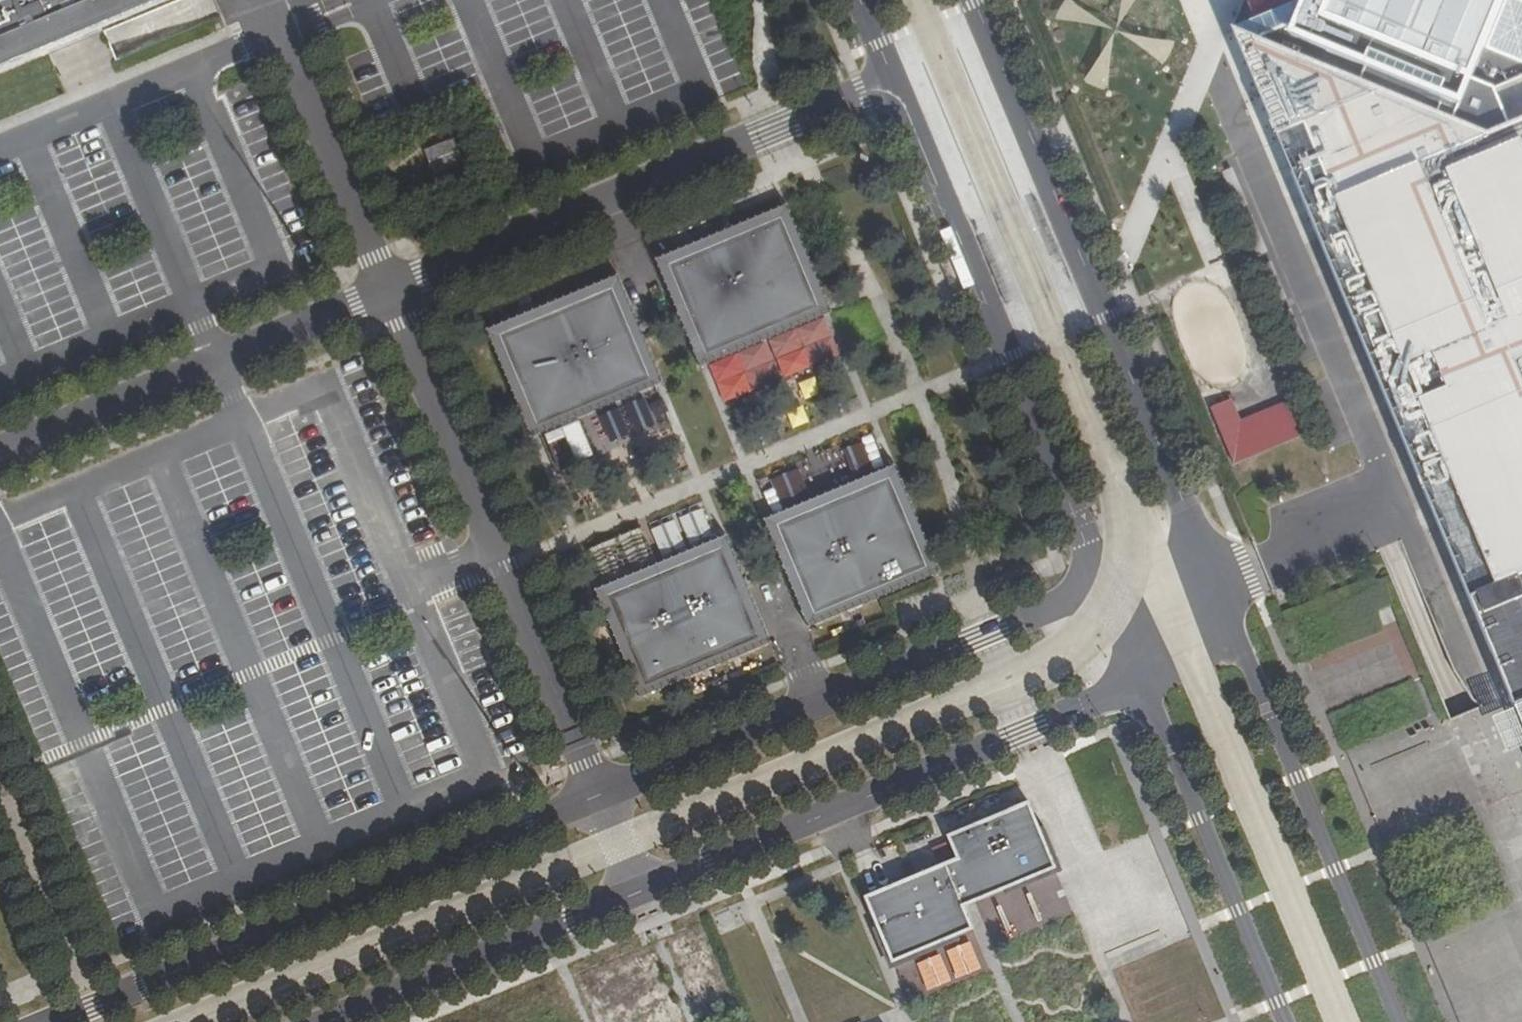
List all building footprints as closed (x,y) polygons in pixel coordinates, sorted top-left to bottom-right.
[(152,0),(0,0),(0,63),(152,0)] [(1327,2),(1225,43),(1506,709),(1521,702),(1521,0),(1328,0),(1327,2)] [(432,175),(461,163),(450,139),(422,152),(432,175)] [(704,357),(820,308),(782,216),(666,265),(704,357)] [(535,427),(651,379),(612,287),(496,335),(535,427)] [(1303,432),(1288,399),(1241,420),(1232,399),(1209,408),(1233,463),(1303,432)] [(541,434),(556,469),(589,456),(575,421),(541,434)] [(813,617),(929,569),(890,477),(774,525),(813,617)] [(699,664),(759,639),(721,547),(661,572),(699,664)] [(643,688),(699,664),(661,572),(605,595),(643,688)] [(1506,709),(1521,747),(1521,702),(1506,709)] [(964,907),(1056,869),(1028,802),(947,836),(956,859),(864,897),(892,964),(974,930),(964,907)]
